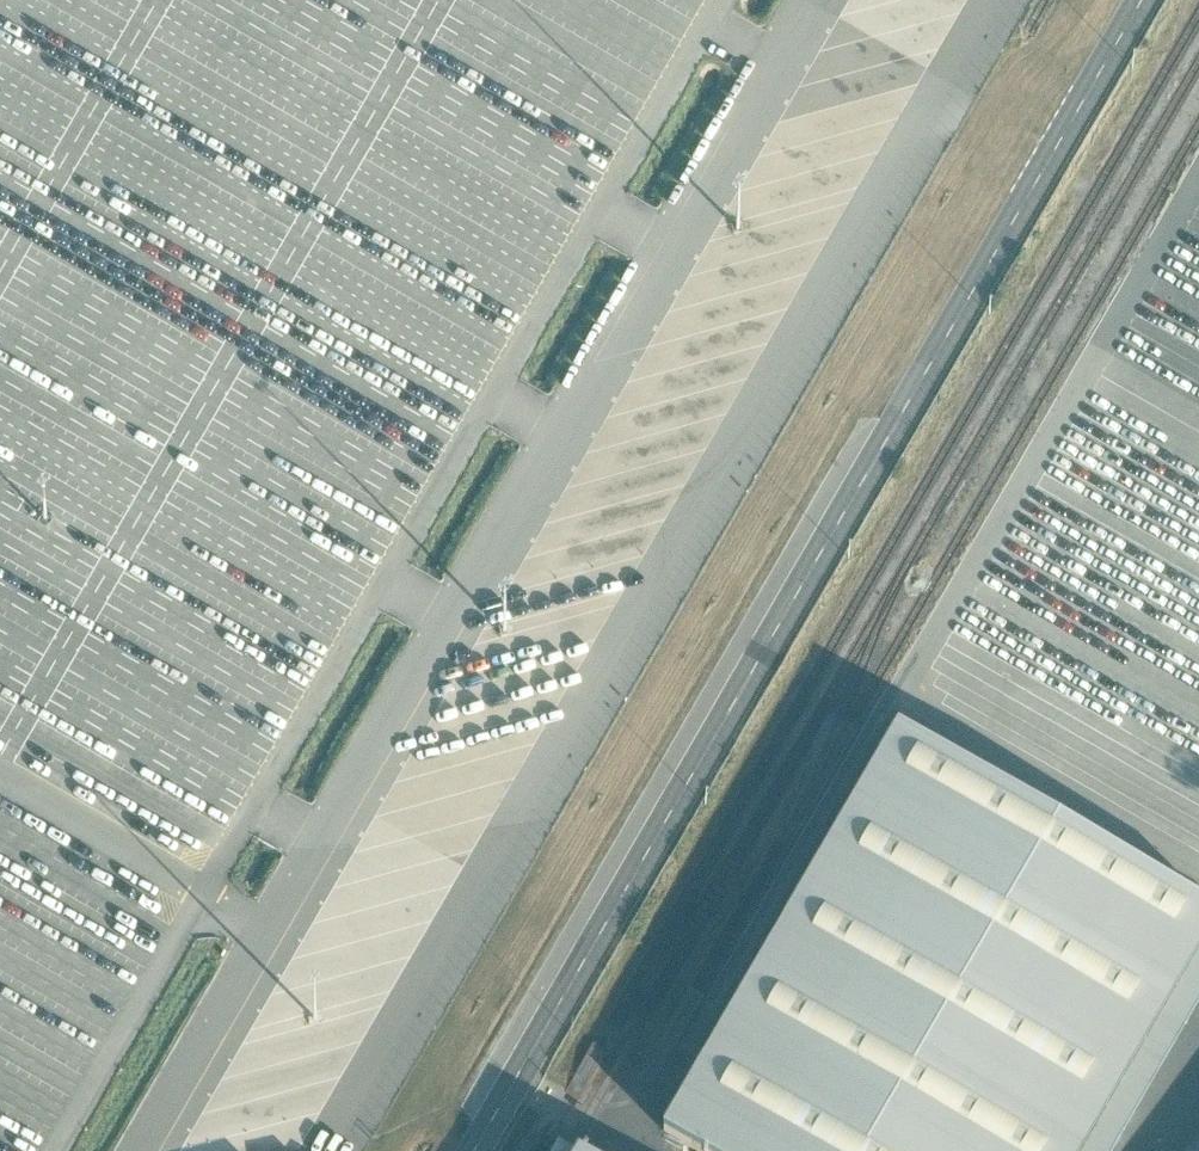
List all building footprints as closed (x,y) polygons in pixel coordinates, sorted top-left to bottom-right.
[(1198,930),(1198,904),(883,723),(652,1124),(698,1150),(1071,1150),(1198,930)]
